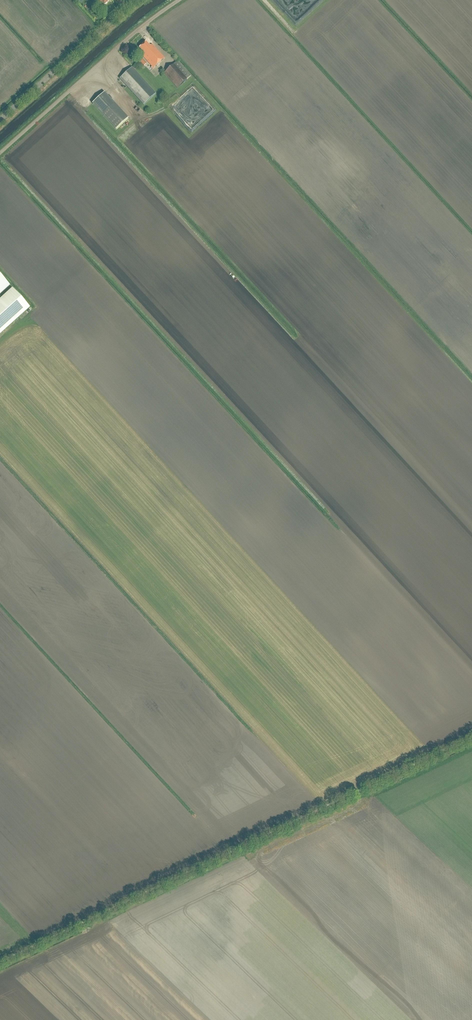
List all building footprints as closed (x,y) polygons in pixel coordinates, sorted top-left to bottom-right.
[(150,47),(146,43),(140,48),(144,53),(142,54),(144,57),(153,67),(152,68),(153,69),(164,59),(152,45),(150,47)] [(191,76),(177,61),(164,74),(177,89),(191,76)] [(156,94),(132,68),(119,79),(143,106),(156,94)] [(116,130),(128,119),(104,93),(92,104),(116,130)] [(0,275),(0,295),(10,286),(0,275)] [(0,300),(0,335),(30,308),(12,289),(0,300)]
